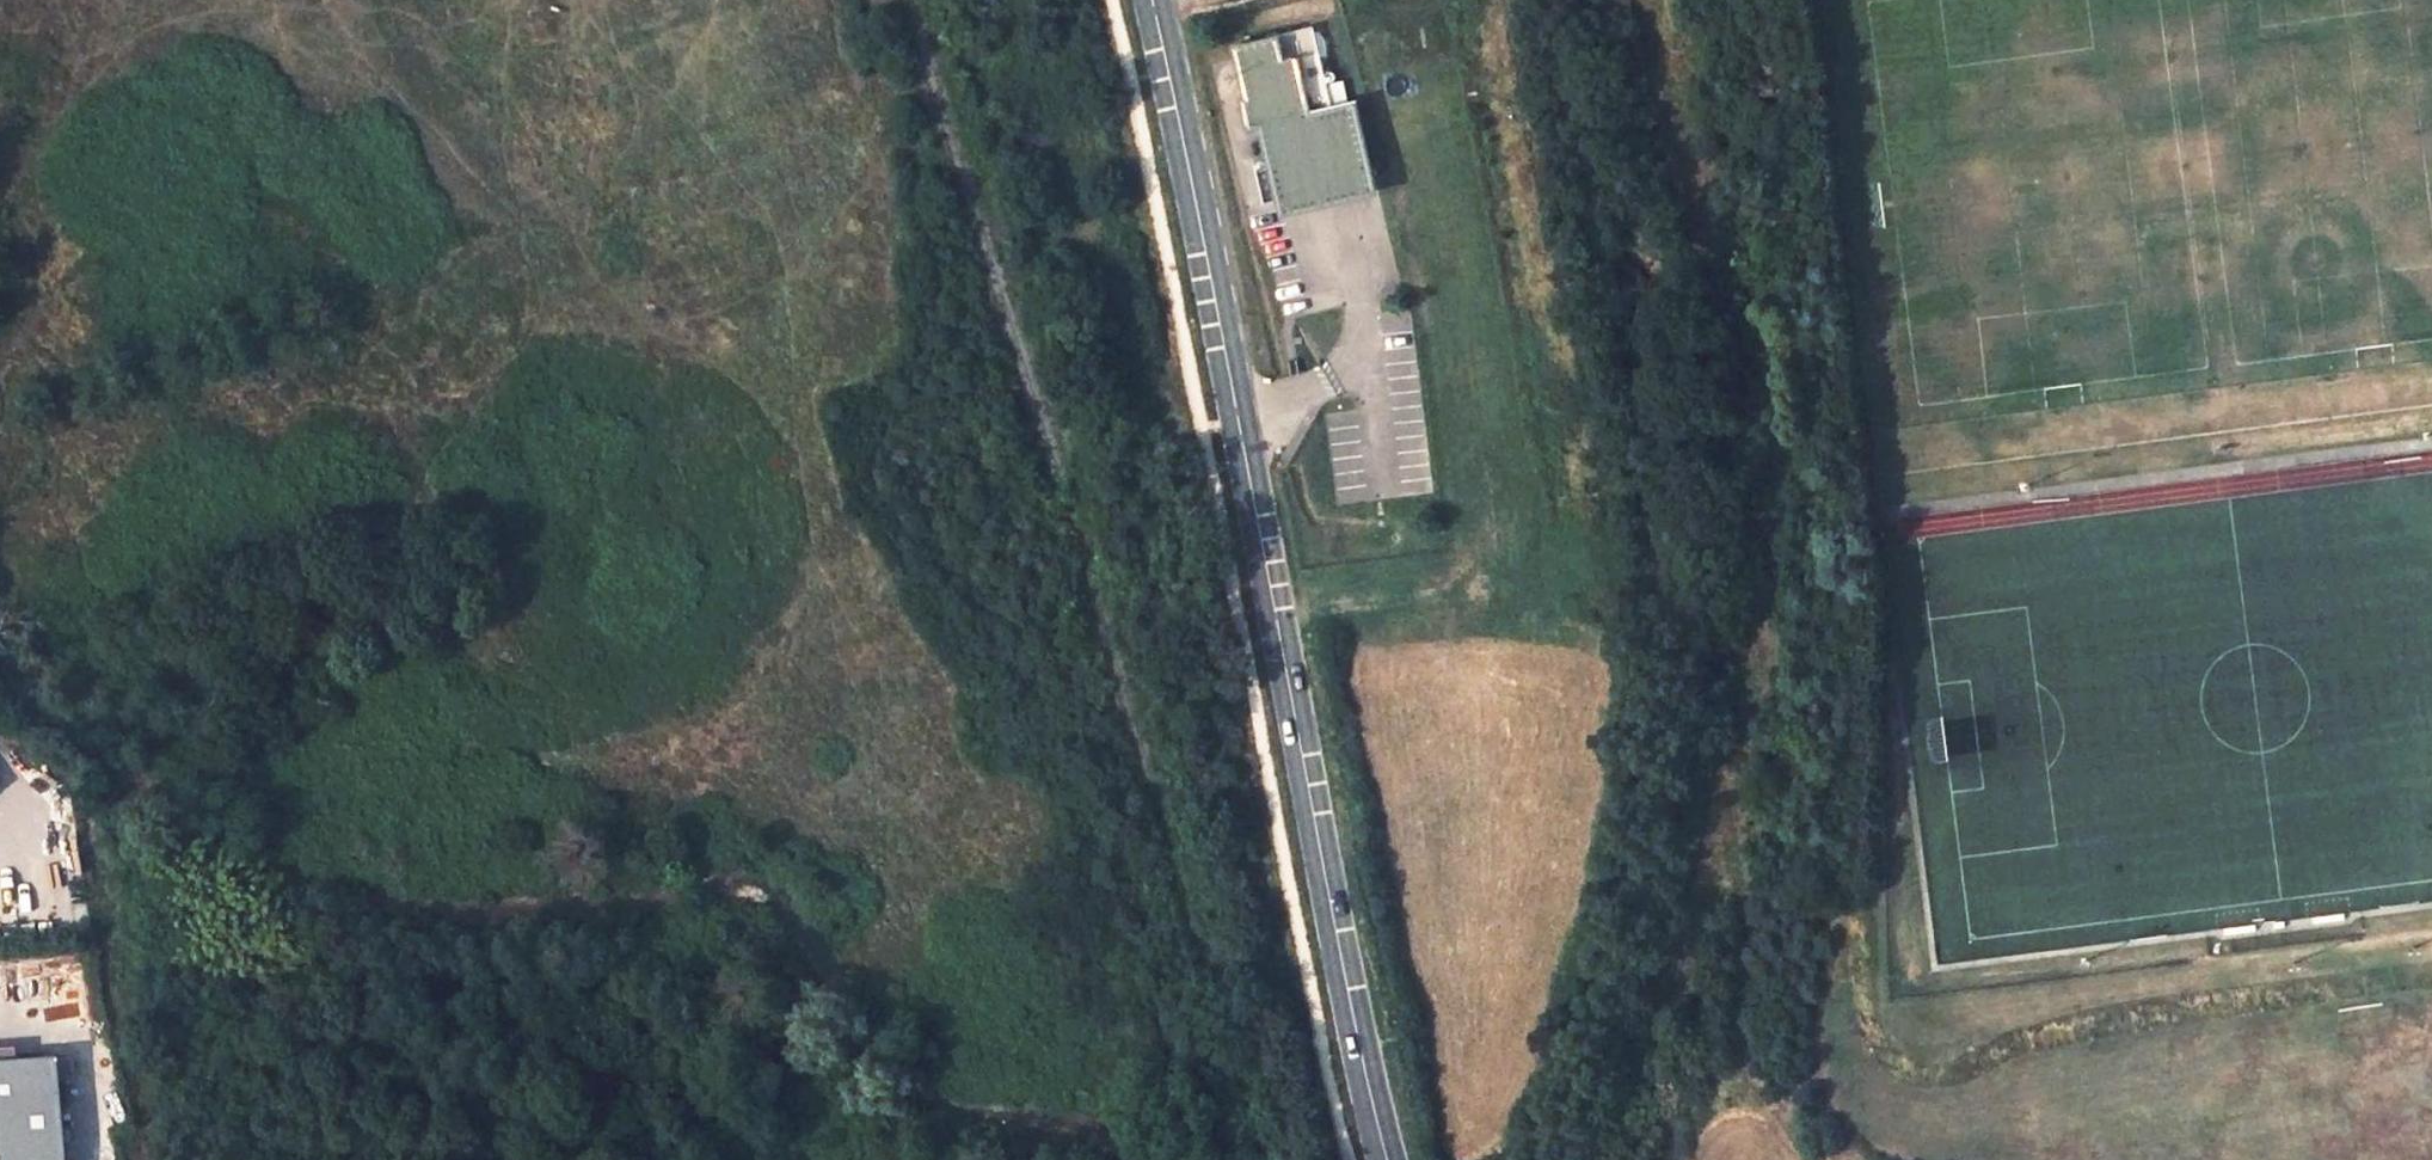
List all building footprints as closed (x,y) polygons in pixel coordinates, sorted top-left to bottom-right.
[(1313,28),(1244,44),(1249,66),(1236,69),(1243,98),(1238,99),(1247,136),(1258,133),(1265,162),(1274,203),(1374,180),(1356,102),(1347,104),(1331,107),(1326,85),(1313,28)] [(1342,82),(1326,85),(1331,107),(1347,104),(1342,82)] [(1274,203),(1265,162),(1254,165),(1263,205),(1274,203)] [(17,1058),(16,1046),(0,1047),(0,1059),(17,1058)] [(0,1059),(0,1159),(65,1159),(59,1055),(17,1058),(0,1059)]
